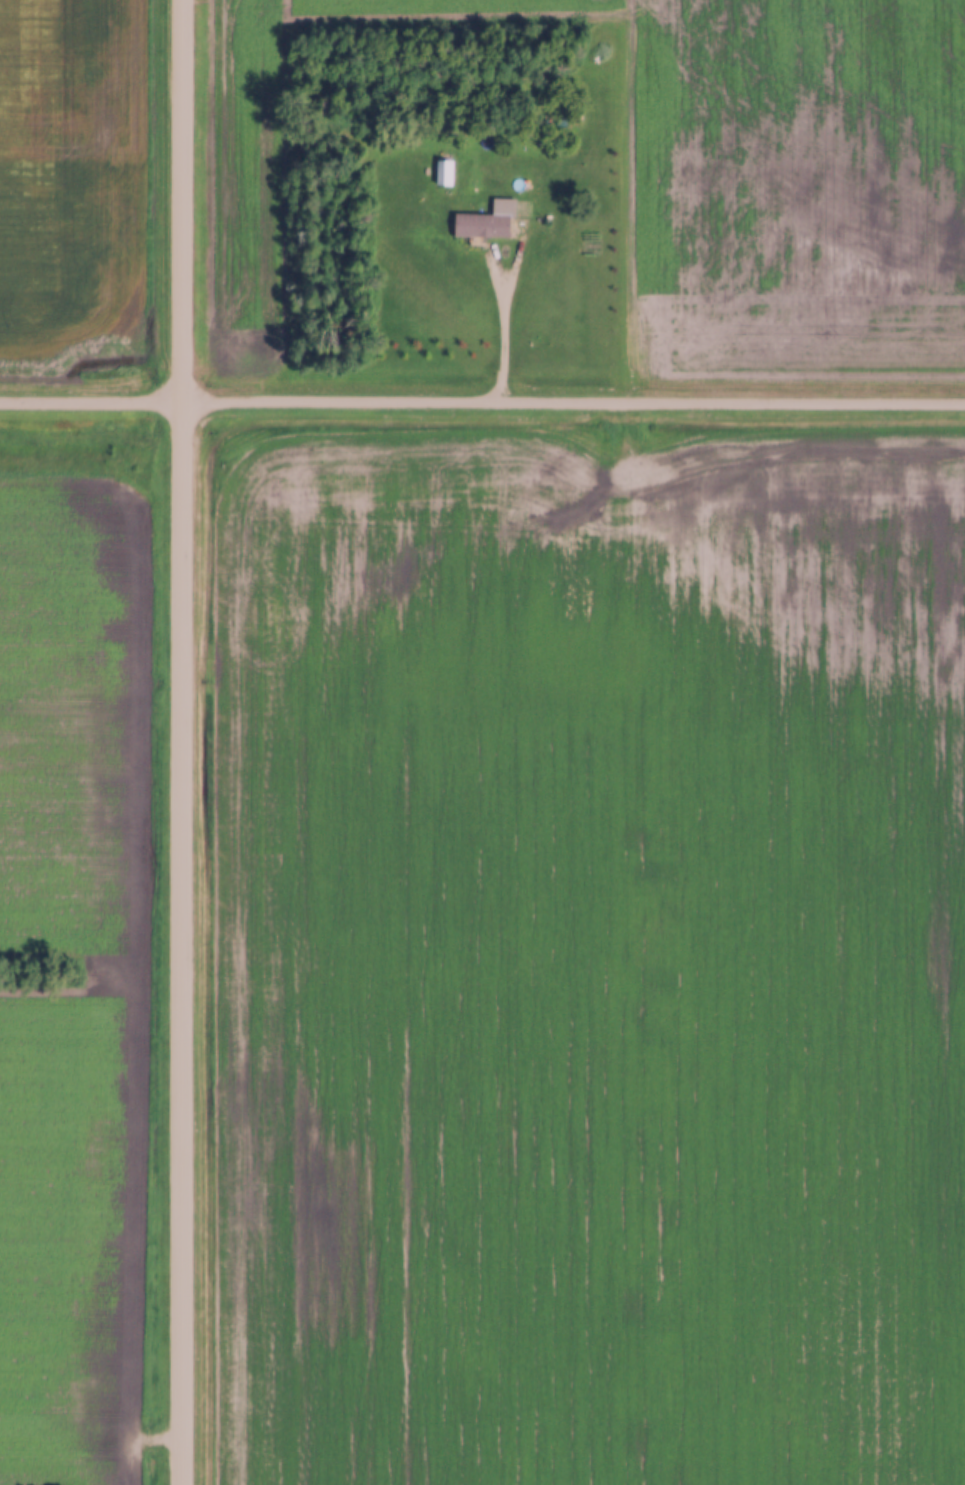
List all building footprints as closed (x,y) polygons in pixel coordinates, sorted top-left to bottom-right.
[(450,186),(450,160),(433,160),(433,186),(450,186)] [(507,214),(452,214),(452,235),(507,235),(507,214)]
